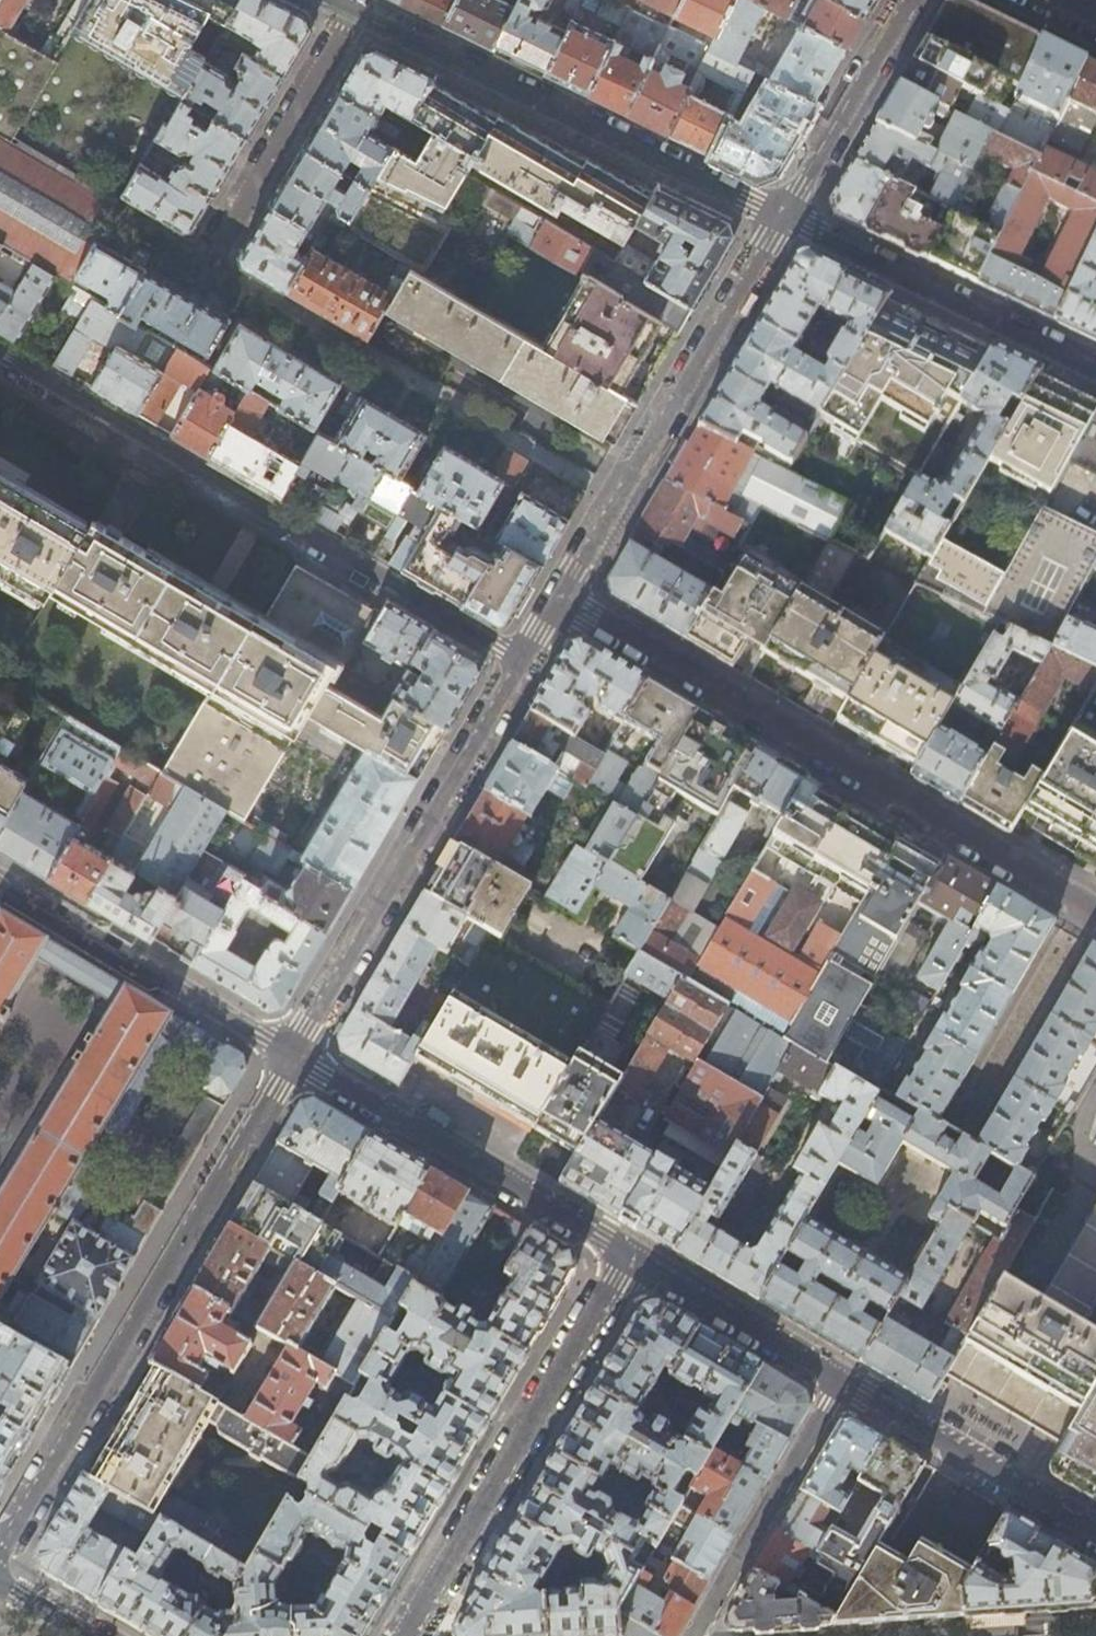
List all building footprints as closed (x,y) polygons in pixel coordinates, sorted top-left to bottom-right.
[(53,59),(18,37),(0,27),(0,136),(116,205),(121,196),(143,157),(146,151),(162,123),(166,125),(181,99),(217,37),(239,0),(87,0),(53,59)] [(18,37),(24,27),(13,22),(25,0),(0,0),(0,27),(18,37)] [(217,37),(224,42),(232,27),(253,39),(251,43),(256,46),(250,57),(282,77),(310,29),(305,13),(283,2),(278,0),(239,0),(217,37)] [(396,3),(419,14),(441,25),(453,0),(398,0),(396,3)] [(441,25),(468,38),(493,49),(517,0),(453,0),(441,25)] [(493,49),(518,62),(543,75),(564,32),(531,15),(535,7),(546,6),(549,0),(517,0),(493,49)] [(570,20),(572,16),(575,10),(577,6),(580,0),(566,0),(563,7),(566,14),(563,20),(569,22),(570,20)] [(577,6),(619,27),(628,8),(612,0),(580,0),(577,6)] [(612,0),(628,8),(635,12),(641,0),(612,0)] [(674,15),(681,0),(644,0),(674,15)] [(674,15),(715,36),(733,0),(681,0),(674,15)] [(812,101),(830,71),(844,46),(799,23),(770,74),(767,69),(739,55),(762,5),(753,0),(733,0),(715,36),(709,48),(708,50),(752,72),(761,77),(769,81),(812,101)] [(784,16),(793,0),(753,0),(762,5),(784,16)] [(844,46),(851,35),(862,15),(835,0),(793,0),(784,16),(799,23),(844,46)] [(862,15),(872,0),(835,0),(862,15)] [(926,37),(976,64),(991,72),(1019,86),(1042,38),(986,11),(964,0),(957,0),(946,3),(938,15),(926,37)] [(667,134),(708,50),(709,48),(635,12),(628,8),(619,27),(612,40),(585,94),(605,104),(646,124),(667,134)] [(575,10),(572,16),(579,19),(581,13),(575,10)] [(564,32),(543,75),(566,85),(585,94),(612,40),(570,20),(569,22),(564,32)] [(265,106),(282,77),(250,57),(241,52),(235,63),(239,67),(238,68),(239,78),(235,84),(227,79),(226,72),(212,63),(224,42),(217,37),(181,99),(190,105),(195,98),(201,101),(203,97),(218,106),(212,118),(246,138),(265,106)] [(1007,111),(1019,86),(991,72),(986,81),(972,73),(976,64),(926,37),(919,49),(912,61),(1007,111)] [(1043,148),(1052,129),(1085,59),(1066,50),(1042,38),(1019,86),(1007,111),(995,135),(1038,158),(1043,148)] [(375,47),(360,52),(349,69),(336,91),(376,117),(380,110),(392,117),(394,113),(407,121),(430,82),(434,76),(375,47)] [(711,156),(738,100),(748,79),(752,72),(708,50),(667,134),(690,146),(711,156)] [(1085,59),(1052,129),(1074,140),(1089,109),(1095,113),(1095,65),(1085,59)] [(995,135),(1007,111),(912,61),(898,85),(989,133),(995,135)] [(761,77),(752,72),(748,79),(757,84),(761,77)] [(738,100),(711,156),(733,166),(755,177),(771,172),(788,142),(805,113),(812,101),(769,81),(750,114),(746,112),(748,105),(738,100)] [(603,255),(612,260),(621,245),(634,224),(654,191),(603,166),(526,129),(467,100),(430,82),(407,121),(400,132),(369,185),(344,228),(408,266),(421,274),(436,249),(454,260),(468,237),(438,219),(442,211),(464,172),(502,194),(603,255)] [(979,153),(989,133),(898,85),(887,104),(875,125),(970,170),(979,153)] [(376,117),(336,91),(321,117),(303,148),(341,169),(350,154),(362,161),(354,177),(369,185),(400,132),(394,128),(384,146),(363,134),(366,128),(369,129),(376,117)] [(230,164),(246,138),(212,118),(205,129),(190,120),(192,117),(186,112),(190,105),(181,99),(166,125),(162,123),(146,151),(151,153),(158,141),(177,152),(185,151),(191,155),(187,162),(185,161),(176,162),(175,165),(173,164),(171,166),(167,173),(159,168),(157,173),(145,166),(148,161),(143,157),(121,196),(182,231),(192,229),(199,217),(230,164)] [(967,178),(970,170),(875,125),(864,143),(852,163),(898,184),(912,160),(935,173),(943,172),(930,200),(938,204),(951,210),(967,178)] [(1031,173),(1038,158),(995,135),(989,133),(979,153),(1012,171),(1006,185),(1003,184),(989,215),(992,217),(986,229),(983,230),(968,223),(976,206),(973,200),(966,196),(973,182),(973,180),(967,178),(951,210),(928,259),(952,271),(977,283),(1031,173)] [(116,205),(0,136),(0,244),(34,264),(56,277),(70,285),(96,240),(116,205)] [(341,169),(303,148),(286,176),(269,204),(309,226),(327,194),(338,200),(336,204),(339,212),(333,221),(336,224),(344,228),(369,185),(354,177),(341,169)] [(1043,148),(1038,158),(1031,173),(1063,188),(1067,179),(1080,185),(1076,193),(1095,204),(1095,174),(1043,148)] [(916,211),(923,198),(898,184),(852,163),(841,183),(830,201),(835,214),(880,236),(906,249),(928,259),(951,210),(938,204),(926,226),(917,221),(920,214),(916,211)] [(1015,301),(1054,320),(1095,235),(1095,204),(1076,193),(1063,188),(1031,173),(977,283),(1015,301)] [(626,268),(691,307),(707,280),(734,235),(731,227),(729,219),(700,205),(658,185),(654,191),(634,224),(663,242),(650,264),(621,245),(612,260),(626,268)] [(578,267),(582,269),(591,275),(603,255),(502,194),(488,217),(478,212),(472,221),(457,212),(453,218),(442,211),(438,219),(468,237),(497,252),(508,232),(576,271),(578,267)] [(309,226),(269,204),(252,232),(239,256),(241,267),(284,292),(306,255),(296,248),(309,226)] [(306,255),(284,292),(328,317),(365,339),(384,307),(407,269),(398,264),(384,288),(320,251),(336,224),(333,221),(327,219),(306,255)] [(1054,320),(1080,333),(1095,341),(1095,289),(1093,287),(1095,282),(1095,280),(1095,235),(1054,320)] [(96,240),(70,285),(81,292),(93,299),(119,314),(145,269),(120,254),(96,240)] [(19,264),(11,277),(22,282),(34,264),(0,244),(0,253),(19,264)] [(828,266),(810,257),(795,262),(777,292),(758,325),(794,346),(798,342),(819,306),(827,309),(844,275),(828,266)] [(0,317),(0,334),(15,342),(56,277),(34,264),(22,282),(18,288),(0,317)] [(407,269),(384,307),(564,416),(565,414),(613,441),(635,402),(543,346),(474,305),(421,274),(408,266),(407,269)] [(621,295),(678,331),(683,322),(691,307),(626,268),(614,288),(621,292),(621,295)] [(195,299),(145,269),(119,314),(137,325),(142,316),(208,354),(228,319),(195,299)] [(543,346),(635,402),(657,365),(678,331),(621,295),(621,292),(614,288),(591,275),(582,269),(579,274),(583,277),(543,346)] [(852,328),(847,328),(843,334),(841,334),(827,359),(829,366),(844,375),(884,306),(889,296),(865,285),(844,275),(827,309),(855,324),(852,328)] [(18,288),(14,285),(11,289),(0,283),(0,317),(18,288)] [(86,310),(93,299),(81,292),(74,302),(86,310)] [(137,325),(119,314),(93,299),(86,310),(77,325),(88,332),(114,347),(90,387),(135,414),(173,347),(166,342),(137,325)] [(908,318),(884,306),(844,375),(814,425),(918,477),(951,420),(955,413),(960,403),(987,357),(961,344),(908,318)] [(826,332),(829,325),(822,321),(819,328),(826,332)] [(88,332),(77,325),(70,336),(83,342),(88,332)] [(829,366),(824,375),(810,367),(812,362),(807,359),(801,362),(797,361),(796,359),(798,355),(791,351),(794,346),(758,325),(741,354),(728,376),(764,396),(770,387),(813,412),(808,421),(814,425),(844,375),(829,366)] [(214,371),(249,391),(249,392),(255,381),(284,398),(278,409),(314,430),(340,385),(284,352),(240,326),(214,371)] [(83,342),(70,336),(52,364),(66,372),(83,342)] [(166,342),(173,347),(185,354),(189,347),(170,336),(166,342)] [(813,340),(809,338),(804,345),(809,348),(813,340)] [(824,357),(828,350),(813,340),(809,348),(824,357)] [(1008,427),(996,422),(1010,398),(1021,404),(1037,377),(1042,369),(1018,358),(993,346),(987,357),(960,403),(977,412),(984,413),(984,420),(943,490),(938,493),(935,487),(918,477),(886,533),(930,559),(941,542),(948,529),(939,523),(945,511),(955,517),(987,462),(1008,427)] [(185,354),(173,347),(135,414),(154,424),(176,389),(192,399),(199,388),(202,384),(211,369),(185,354)] [(199,388),(192,399),(170,434),(192,447),(208,457),(249,391),(214,371),(211,369),(202,384),(208,388),(212,381),(219,385),(218,386),(228,393),(231,402),(225,399),(226,396),(216,390),(209,402),(201,396),(204,391),(199,388)] [(787,469),(804,441),(777,424),(777,418),(772,415),(769,417),(765,414),(765,412),(768,407),(761,403),(764,396),(728,376),(713,402),(699,426),(736,445),(744,434),(762,444),(767,450),(782,459),(783,461),(780,466),(787,469)] [(1095,411),(1095,406),(1073,395),(1037,377),(1021,404),(1008,427),(987,462),(1050,494),(1068,463),(1095,411)] [(249,391),(208,457),(249,481),(279,498),(295,471),(299,466),(282,457),(279,461),(245,441),(264,408),(271,413),(274,407),(249,392),(249,391)] [(347,419),(337,436),(326,429),(322,435),(352,453),(336,477),(360,491),(353,505),(361,510),(384,471),(400,480),(425,436),(390,415),(348,391),(336,412),(347,419)] [(1068,463),(1095,477),(1095,411),(1068,463)] [(957,423),(960,416),(955,413),(951,420),(957,423)] [(828,540),(850,502),(787,469),(780,466),(736,445),(699,426),(693,436),(665,483),(751,525),(764,508),(828,540)] [(319,433),(299,466),(295,471),(305,477),(313,464),(336,477),(352,453),(322,435),(319,433)] [(417,491),(441,505),(477,526),(489,506),(497,511),(527,460),(505,447),(495,466),(495,468),(496,473),(500,476),(498,479),(471,463),(443,447),(417,491)] [(499,540),(540,565),(558,535),(582,493),(561,481),(558,486),(529,470),(514,495),(518,497),(510,511),(505,508),(500,515),(505,518),(501,526),(492,521),(486,531),(499,540)] [(384,471),(361,510),(344,537),(356,544),(371,516),(367,513),(370,508),(392,521),(413,488),(400,480),(384,471)] [(46,599),(51,591),(89,529),(71,518),(0,477),(0,572),(46,599)] [(298,510),(312,518),(321,503),(328,491),(315,483),(298,510)] [(684,639),(712,592),(657,561),(669,542),(724,573),(739,550),(751,525),(665,483),(645,518),(608,581),(612,596),(646,616),(684,639)] [(413,488),(392,521),(384,535),(394,541),(409,517),(416,523),(409,536),(407,535),(388,563),(401,571),(441,505),(417,491),(413,488)] [(321,503),(312,518),(328,527),(335,531),(343,517),(321,503)] [(441,505),(401,571),(455,602),(494,625),(498,626),(502,626),(506,623),(510,618),(511,614),(524,593),(540,565),(499,540),(492,553),(486,549),(483,549),(478,546),(474,544),(482,530),(477,526),(441,505)] [(1095,560),(1095,535),(1043,509),(1005,576),(983,616),(998,624),(1048,649),(1095,560)] [(93,520),(89,529),(51,591),(211,685),(158,771),(225,811),(241,820),(306,712),(362,746),(364,744),(416,776),(424,764),(446,725),(389,690),(344,663),(360,638),(377,613),(351,597),(295,565),(262,620),(220,595),(173,567),(135,545),(93,520)] [(394,541),(384,535),(373,554),(383,560),(394,541)] [(847,701),(883,638),(830,605),(859,557),(829,542),(801,588),(763,652),(793,669),(819,685),(847,701)] [(983,616),(1005,576),(941,542),(930,559),(916,584),(983,616)] [(763,652),(801,588),(739,550),(724,573),(733,580),(724,596),(721,598),(712,592),(684,639),(715,657),(731,667),(746,642),(763,652)] [(1087,632),(1095,615),(1095,560),(1048,649),(1095,671),(1095,636),(1087,632)] [(952,705),(998,624),(983,616),(916,584),(883,638),(847,701),(837,718),(853,727),(894,752),(916,765),(937,731),(952,705)] [(374,653),(385,659),(388,654),(405,664),(389,690),(446,725),(464,694),(481,665),(479,654),(414,616),(386,600),(377,613),(360,638),(377,648),(374,653)] [(1039,664),(1048,649),(998,624),(952,705),(1000,733),(1018,702),(999,691),(995,692),(994,694),(983,687),(988,680),(993,680),(1011,650),(1039,664)] [(600,653),(584,643),(567,649),(558,665),(530,713),(576,738),(590,713),(588,702),(598,700),(601,710),(614,718),(596,750),(604,754),(608,749),(610,745),(647,681),(600,653)] [(1022,784),(994,768),(1001,755),(1012,761),(1014,760),(1062,677),(1089,693),(1095,681),(1095,671),(1048,649),(1039,664),(1018,702),(1000,733),(985,759),(961,802),(987,818),(1009,831),(1023,809),(1041,778),(1030,771),(1022,784)] [(635,817),(698,711),(666,692),(647,681),(610,745),(615,750),(620,743),(623,739),(626,741),(631,732),(636,728),(657,741),(642,766),(638,769),(623,795),(612,789),(617,780),(624,784),(635,765),(608,749),(604,754),(585,788),(614,804),(635,817)] [(1089,693),(1041,778),(1023,809),(1037,818),(1031,828),(1057,844),(1095,867),(1095,681),(1089,693)] [(675,793),(717,818),(727,802),(735,787),(759,747),(733,732),(698,711),(635,817),(608,864),(639,883),(674,824),(659,816),(667,803),(668,804),(675,793)] [(585,788),(604,754),(596,750),(576,738),(530,713),(520,729),(511,746),(547,767),(558,749),(583,763),(584,765),(573,782),(575,783),(585,788)] [(47,877),(77,825),(31,797),(38,787),(45,791),(57,771),(88,789),(73,813),(81,818),(105,777),(113,764),(121,749),(65,715),(0,826),(0,849),(18,860),(47,877)] [(961,802),(985,759),(937,731),(916,765),(912,773),(934,786),(961,802)] [(390,821),(416,776),(364,744),(362,746),(298,854),(352,886),(390,821)] [(566,799),(575,783),(573,782),(547,767),(511,746),(497,768),(484,791),(530,818),(547,789),(566,799)] [(771,839),(807,776),(788,765),(759,747),(735,787),(771,808),(766,817),(771,822),(764,834),(771,839)] [(150,786),(158,771),(121,749),(113,764),(150,786)] [(24,780),(0,766),(0,820),(24,780)] [(139,804),(84,899),(117,919),(151,939),(161,920),(202,849),(225,811),(158,771),(150,786),(146,793),(169,806),(131,871),(127,868),(129,864),(125,861),(132,842),(133,842),(151,811),(139,804)] [(775,882),(754,868),(749,876),(718,928),(687,982),(795,1046),(826,1064),(861,1004),(882,968),(908,920),(920,901),(939,867),(914,852),(898,842),(900,836),(883,826),(882,825),(855,809),(827,793),(820,788),(817,793),(815,793),(805,787),(810,778),(807,776),(771,839),(768,845),(862,903),(841,939),(839,940),(815,926),(826,905),(778,878),(775,882)] [(65,888),(84,899),(139,804),(145,795),(128,785),(104,828),(110,832),(99,852),(83,842),(116,783),(105,777),(81,818),(77,825),(47,877),(65,888)] [(546,830),(536,822),(530,818),(484,791),(470,816),(454,843),(509,876),(512,871),(501,864),(505,856),(525,866),(546,830)] [(747,813),(727,802),(717,818),(669,900),(639,953),(682,979),(687,982),(718,928),(689,911),(747,813)] [(608,864),(635,817),(614,804),(587,851),(608,864)] [(340,906),(352,886),(298,854),(277,842),(267,858),(276,863),(270,872),(278,877),(288,859),(301,866),(296,875),(291,878),(291,880),(291,882),(284,888),(263,875),(260,881),(245,872),(243,874),(241,877),(327,929),(340,906)] [(503,942),(532,890),(509,876),(454,843),(437,872),(424,895),(491,935),(503,942)] [(578,915),(595,887),(608,864),(587,851),(576,846),(547,897),(578,915)] [(182,958),(191,963),(241,877),(243,874),(202,849),(161,920),(182,932),(193,939),(182,958)] [(754,868),(757,862),(748,858),(746,858),(739,870),(749,876),(754,868)] [(967,941),(997,889),(973,875),(945,858),(939,867),(920,901),(950,920),(917,976),(938,988),(955,961),(957,963),(963,952),(961,951),(967,941)] [(639,953),(669,900),(639,883),(608,864),(595,887),(631,910),(614,939),(639,953)] [(229,986),(268,1010),(281,1007),(290,993),(302,971),(327,929),(241,877),(191,963),(229,986)] [(1011,995),(1054,922),(1026,906),(997,889),(967,941),(970,944),(973,938),(976,939),(981,929),(987,933),(987,938),(990,942),(986,946),(982,944),(979,947),(976,952),(977,955),(968,969),(1011,995)] [(470,966),(491,935),(424,895),(413,913),(404,929),(438,949),(448,953),(462,929),(468,934),(465,940),(474,945),(465,962),(470,966)] [(0,913),(0,1022),(4,1025),(10,1014),(6,1011),(37,958),(114,1005),(93,1040),(88,1038),(84,1045),(89,1048),(82,1059),(77,1056),(72,1063),(77,1067),(0,1194),(0,1301),(55,1211),(73,1223),(38,1285),(98,1319),(101,1314),(127,1269),(160,1212),(145,1203),(135,1220),(133,1218),(127,1228),(107,1215),(94,1236),(75,1224),(114,1160),(108,1156),(92,1147),(162,1033),(175,1041),(173,1045),(193,1056),(195,1053),(208,1061),(195,1084),(219,1100),(216,1106),(202,1098),(196,1109),(201,1113),(158,1187),(171,1194),(235,1084),(244,1069),(241,1056),(201,1031),(93,966),(2,910),(0,913)] [(926,930),(908,920),(882,968),(899,977),(926,930)] [(438,949),(404,929),(371,984),(337,1040),(343,1054),(369,1070),(396,1086),(415,1058),(452,997),(432,986),(428,993),(434,997),(428,1009),(433,1013),(414,1044),(411,1044),(392,1032),(438,949)] [(503,942),(491,935),(470,966),(452,997),(415,1058),(443,1075),(508,1113),(535,1129),(539,1123),(608,1005),(503,942)] [(1050,1017),(1086,1039),(1094,1024),(1095,1025),(1095,945),(1092,943),(1050,1017)] [(457,958),(460,953),(455,949),(451,955),(457,958)] [(682,979),(639,953),(539,1123),(535,1129),(556,1142),(576,1154),(622,1079),(612,1073),(625,1049),(615,1042),(644,989),(646,989),(668,1001),(682,979)] [(957,963),(955,961),(938,988),(931,1000),(930,1003),(936,1006),(959,965),(957,963)] [(990,1031),(1011,995),(968,969),(959,985),(963,988),(955,1001),(951,1003),(951,1010),(946,1018),(945,1019),(942,1018),(932,1034),(974,1059),(990,1031)] [(687,982),(682,979),(668,1001),(622,1079),(576,1154),(560,1184),(584,1198),(640,1231),(673,1250),(708,1190),(627,1142),(645,1110),(646,1109),(671,1124),(666,1135),(721,1168),(769,1089),(779,1074),(795,1046),(687,982)] [(930,1003),(931,1000),(911,989),(904,1001),(924,1013),(930,1003)] [(879,1026),(883,1017),(861,1004),(826,1064),(877,1094),(907,1042),(879,1026)] [(1077,1056),(1086,1039),(1050,1017),(1031,1049),(1013,1080),(1050,1103),(1060,1086),(1057,1084),(1066,1070),(1068,1064),(1073,1054),(1077,1056)] [(162,1033),(92,1147),(108,1156),(173,1045),(175,1041),(162,1033)] [(956,1090),(974,1059),(932,1034),(923,1050),(926,1053),(920,1064),(914,1068),(914,1074),(909,1083),(905,1082),(896,1098),(918,1113),(937,1123),(956,1090)] [(802,1178),(756,1259),(706,1229),(712,1220),(718,1224),(720,1223),(758,1158),(755,1155),(787,1100),(769,1089),(721,1168),(708,1190),(673,1250),(699,1265),(735,1288),(759,1302),(777,1269),(784,1255),(804,1221),(837,1165),(875,1100),(877,1094),(826,1064),(795,1046),(779,1074),(813,1093),(814,1094),(812,1099),(821,1104),(824,1100),(831,1104),(837,1101),(843,1105),(844,1107),(829,1133),(823,1130),(816,1131),(796,1166),(795,1169),(797,1174),(802,1178)] [(1050,1103),(1013,1080),(994,1113),(975,1147),(988,1155),(1012,1168),(1024,1151),(1020,1148),(1025,1139),(1030,1133),(1031,1128),(1035,1120),(1036,1119),(1040,1120),(1050,1103)] [(1075,1102),(1068,1099),(1062,1109),(1068,1113),(1075,1102)] [(918,1113),(912,1122),(875,1100),(837,1165),(876,1189),(903,1145),(909,1148),(955,1176),(929,1219),(939,1226),(947,1212),(969,1225),(970,1226),(977,1213),(1002,1226),(1012,1210),(1029,1179),(1022,1174),(1013,1170),(998,1196),(996,1198),(994,1197),(971,1183),(988,1155),(975,1147),(960,1137),(953,1148),(944,1142),(950,1132),(937,1123),(918,1113)] [(338,1193),(372,1135),(341,1117),(314,1101),(301,1105),(269,1159),(254,1185),(303,1213),(309,1202),(298,1195),(297,1193),(311,1169),(312,1168),(319,1172),(322,1169),(332,1176),(308,1216),(319,1222),(338,1193)] [(201,1113),(196,1109),(151,1182),(158,1187),(201,1113)] [(399,1223),(430,1170),(403,1154),(372,1135),(338,1193),(395,1227),(399,1223)] [(1029,1179),(1035,1170),(1027,1166),(1022,1174),(1029,1179)] [(439,1244),(469,1193),(449,1181),(430,1170),(399,1223),(424,1237),(425,1235),(439,1244)] [(413,1288),(417,1281),(401,1272),(384,1262),(371,1285),(340,1267),(342,1261),(331,1254),(334,1250),(337,1251),(341,1245),(343,1242),(340,1240),(341,1237),(319,1222),(308,1216),(303,1213),(254,1185),(244,1202),(230,1225),(336,1288),(341,1291),(354,1299),(358,1302),(393,1322),(400,1311),(413,1288)] [(493,1207),(469,1193),(439,1244),(434,1252),(417,1281),(413,1288),(435,1301),(441,1299),(493,1207)] [(1037,1302),(998,1279),(944,1374),(976,1393),(1024,1422),(1060,1443),(1095,1380),(1095,1336),(1079,1326),(1095,1298),(1095,1199),(1037,1302)] [(903,1336),(908,1324),(894,1315),(896,1311),(892,1308),(860,1362),(895,1383),(929,1403),(944,1374),(998,1279),(1000,1274),(991,1269),(998,1257),(1005,1261),(1007,1261),(1030,1220),(1012,1210),(1002,1226),(994,1240),(992,1239),(945,1325),(947,1326),(945,1329),(950,1333),(937,1356),(903,1336)] [(969,1225),(947,1212),(939,1226),(907,1281),(897,1299),(918,1312),(920,1311),(969,1225)] [(515,1257),(531,1230),(511,1218),(496,1244),(515,1257)] [(809,1332),(860,1362),(892,1308),(897,1299),(907,1281),(811,1226),(810,1221),(804,1221),(784,1255),(806,1268),(806,1270),(799,1282),(777,1269),(759,1302),(809,1332)] [(298,1353),(336,1288),(230,1225),(213,1255),(192,1290),(232,1313),(262,1262),(287,1270),(279,1286),(274,1283),(270,1289),(270,1291),(275,1294),(259,1320),(241,1309),(237,1316),(288,1347),(298,1353)] [(567,1251),(531,1230),(515,1257),(504,1275),(511,1281),(484,1327),(484,1330),(526,1354),(552,1310),(574,1273),(567,1251)] [(426,1246),(422,1245),(415,1256),(411,1256),(401,1272),(417,1281),(434,1252),(426,1246)] [(443,1376),(450,1380),(441,1395),(486,1421),(501,1397),(526,1354),(484,1330),(484,1327),(476,1328),(469,1323),(471,1319),(471,1315),(461,1309),(456,1310),(453,1314),(445,1310),(441,1299),(435,1301),(413,1288),(400,1311),(407,1314),(408,1319),(396,1340),(386,1334),(377,1351),(374,1355),(398,1370),(408,1354),(416,1353),(426,1359),(423,1364),(424,1367),(440,1377),(443,1376)] [(235,1376),(253,1344),(226,1330),(224,1326),(232,1313),(192,1290),(171,1325),(149,1363),(154,1367),(218,1404),(227,1388),(214,1380),(200,1372),(206,1361),(213,1365),(211,1370),(217,1374),(227,1379),(230,1375),(235,1376)] [(349,1306),(354,1299),(341,1291),(337,1299),(349,1306)] [(29,1298),(20,1293),(8,1314),(17,1319),(14,1324),(75,1358),(91,1330),(30,1296),(29,1298)] [(386,1334),(393,1322),(358,1302),(321,1366),(354,1387),(362,1377),(371,1360),(360,1354),(362,1349),(366,1344),(377,1351),(386,1334)] [(679,1318),(661,1307),(640,1314),(617,1353),(595,1390),(636,1414),(640,1413),(666,1367),(671,1370),(670,1373),(673,1373),(698,1329),(679,1318)] [(3,1481),(51,1400),(68,1370),(0,1329),(0,1486),(3,1481)] [(709,1408),(705,1414),(700,1412),(684,1439),(683,1441),(708,1455),(760,1366),(734,1350),(698,1329),(673,1373),(672,1378),(691,1390),(696,1388),(703,1392),(709,1392),(715,1400),(723,1402),(722,1408),(709,1408)] [(298,1353),(288,1347),(245,1421),(311,1461),(321,1445),(294,1428),(317,1388),(344,1405),(347,1401),(354,1387),(321,1366),(316,1364),(303,1356),(298,1353)] [(316,1364),(320,1356),(308,1349),(303,1356),(316,1364)] [(398,1459),(402,1467),(405,1467),(447,1489),(466,1455),(486,1421),(441,1395),(431,1413),(425,1410),(424,1406),(408,1396),(403,1397),(401,1401),(394,1398),(390,1395),(388,1388),(398,1370),(374,1355),(371,1360),(362,1377),(372,1382),(361,1401),(360,1403),(353,1404),(347,1401),(344,1405),(334,1425),(356,1437),(358,1443),(369,1442),(376,1446),(377,1447),(375,1452),(376,1456),(384,1461),(389,1460),(393,1456),(398,1459)] [(206,1361),(200,1372),(214,1380),(217,1374),(211,1370),(213,1365),(206,1361)] [(808,1406),(803,1392),(789,1383),(760,1366),(721,1435),(731,1441),(737,1440),(744,1429),(743,1424),(739,1422),(742,1417),(756,1424),(756,1427),(746,1445),(751,1449),(742,1467),(764,1482),(779,1456),(808,1406)] [(300,1481),(311,1461),(245,1421),(218,1404),(154,1367),(119,1426),(89,1478),(162,1524),(212,1554),(245,1575),(256,1559),(259,1551),(222,1529),(223,1525),(214,1520),(211,1522),(180,1504),(171,1505),(165,1502),(210,1423),(216,1427),(218,1435),(250,1454),(251,1457),(259,1463),(262,1461),(298,1483),(300,1481)] [(1060,1443),(1061,1444),(1051,1460),(1052,1461),(1051,1464),(1050,1465),(1050,1467),(1050,1470),(1051,1473),(1052,1475),(1053,1477),(1066,1485),(1092,1501),(1095,1494),(1095,1380),(1060,1443)] [(684,1439),(675,1437),(668,1433),(671,1427),(670,1423),(658,1417),(653,1419),(650,1423),(644,1419),(640,1413),(636,1414),(595,1390),(576,1422),(556,1456),(599,1482),(602,1483),(610,1469),(612,1467),(618,1471),(620,1475),(637,1485),(642,1480),(647,1482),(652,1486),(653,1496),(646,1509),(647,1510),(670,1524),(672,1520),(676,1513),(681,1502),(670,1495),(683,1476),(687,1474),(695,1478),(708,1455),(683,1441),(684,1439)] [(866,1428),(850,1419),(839,1422),(819,1456),(799,1490),(838,1514),(853,1489),(882,1438),(866,1428)] [(370,1504),(369,1500),(346,1488),(342,1489),(340,1491),(326,1482),(330,1475),(337,1475),(343,1464),(347,1463),(358,1443),(356,1437),(334,1425),(321,1445),(311,1461),(300,1481),(308,1487),(309,1493),(306,1498),(307,1500),(366,1533),(370,1528),(378,1532),(383,1535),(380,1541),(407,1557),(427,1523),(447,1489),(405,1467),(402,1467),(396,1469),(384,1491),(374,1495),(370,1504)] [(880,1496),(854,1543),(830,1529),(827,1533),(815,1554),(856,1579),(877,1545),(924,1463),(898,1448),(882,1438),(853,1489),(860,1492),(863,1486),(880,1496)] [(748,1510),(764,1482),(742,1467),(711,1450),(695,1478),(690,1488),(706,1498),(698,1515),(733,1536),(748,1510)] [(610,1504),(600,1498),(595,1499),(590,1495),(599,1482),(556,1456),(538,1488),(518,1520),(558,1544),(560,1548),(572,1546),(575,1549),(575,1554),(586,1560),(589,1560),(592,1554),(602,1560),(611,1547),(634,1560),(643,1545),(654,1550),(665,1532),(670,1524),(647,1510),(639,1525),(625,1525),(611,1516),(613,1513),(610,1504)] [(152,1541),(162,1524),(89,1478),(83,1476),(55,1523),(36,1555),(40,1569),(68,1586),(98,1603),(127,1557),(127,1556),(115,1548),(118,1542),(111,1538),(108,1544),(89,1532),(102,1510),(152,1541)] [(835,1519),(838,1514),(799,1490),(788,1511),(776,1531),(815,1554),(827,1533),(818,1527),(824,1516),(827,1514),(835,1519)] [(312,1607),(289,1609),(291,1635),(360,1635),(373,1614),(407,1557),(380,1541),(373,1552),(366,1548),(362,1541),(366,1533),(307,1500),(303,1508),(298,1511),(294,1509),(293,1505),(288,1503),(259,1551),(256,1559),(278,1572),(285,1562),(288,1563),(290,1560),(299,1545),(296,1541),(300,1535),(307,1532),(322,1539),(329,1547),(338,1549),(343,1552),(342,1561),(322,1595),(320,1597),(318,1596),(312,1607)] [(1004,1614),(1038,1612),(1095,1608),(1095,1566),(1049,1538),(1006,1512),(972,1571),(962,1587),(963,1617),(965,1617),(1004,1614)] [(679,1523),(684,1517),(676,1513),(672,1520),(679,1523)] [(716,1565),(733,1536),(698,1515),(672,1559),(675,1561),(708,1580),(716,1565)] [(558,1544),(518,1520),(499,1554),(476,1593),(453,1631),(456,1635),(545,1635),(543,1594),(535,1594),(533,1591),(539,1581),(541,1581),(560,1548),(558,1544)] [(139,1565),(127,1557),(98,1603),(149,1633),(154,1635),(188,1635),(203,1610),(198,1601),(188,1601),(158,1584),(157,1576),(159,1575),(160,1576),(167,1568),(175,1554),(180,1552),(187,1556),(188,1560),(203,1569),(212,1554),(162,1524),(152,1541),(139,1565)] [(670,1535),(675,1527),(670,1524),(665,1532),(670,1535)] [(832,1622),(856,1579),(815,1554),(776,1531),(763,1552),(751,1573),(783,1592),(791,1597),(832,1622)] [(962,1587),(972,1571),(919,1540),(906,1562),(877,1545),(856,1579),(832,1622),(830,1626),(896,1621),(963,1617),(962,1587)] [(600,1593),(584,1590),(579,1593),(572,1591),(563,1592),(561,1594),(553,1592),(543,1594),(545,1635),(620,1635),(619,1614),(641,1577),(641,1572),(631,1566),(634,1560),(611,1547),(602,1560),(606,1575),(600,1583),(600,1593)] [(245,1575),(212,1554),(203,1569),(207,1577),(217,1583),(221,1580),(232,1587),(233,1597),(236,1598),(236,1610),(231,1616),(219,1616),(218,1619),(203,1610),(188,1635),(291,1635),(289,1609),(273,1606),(271,1603),(270,1586),(278,1572),(256,1559),(245,1575)] [(708,1580),(675,1561),(659,1587),(659,1589),(668,1594),(663,1603),(644,1592),(643,1591),(649,1581),(641,1577),(619,1614),(658,1635),(676,1635),(689,1613),(708,1580)] [(791,1597),(789,1605),(771,1606),(769,1600),(772,1595),(778,1598),(783,1592),(751,1573),(741,1591),(726,1617),(731,1627),(734,1632),(737,1632),(772,1630),(793,1628),(830,1626),(832,1622),(791,1597)] [(619,1614),(620,1635),(658,1635),(619,1614)] [(1004,1623),(1004,1614),(965,1617),(965,1625),(1004,1623)]
